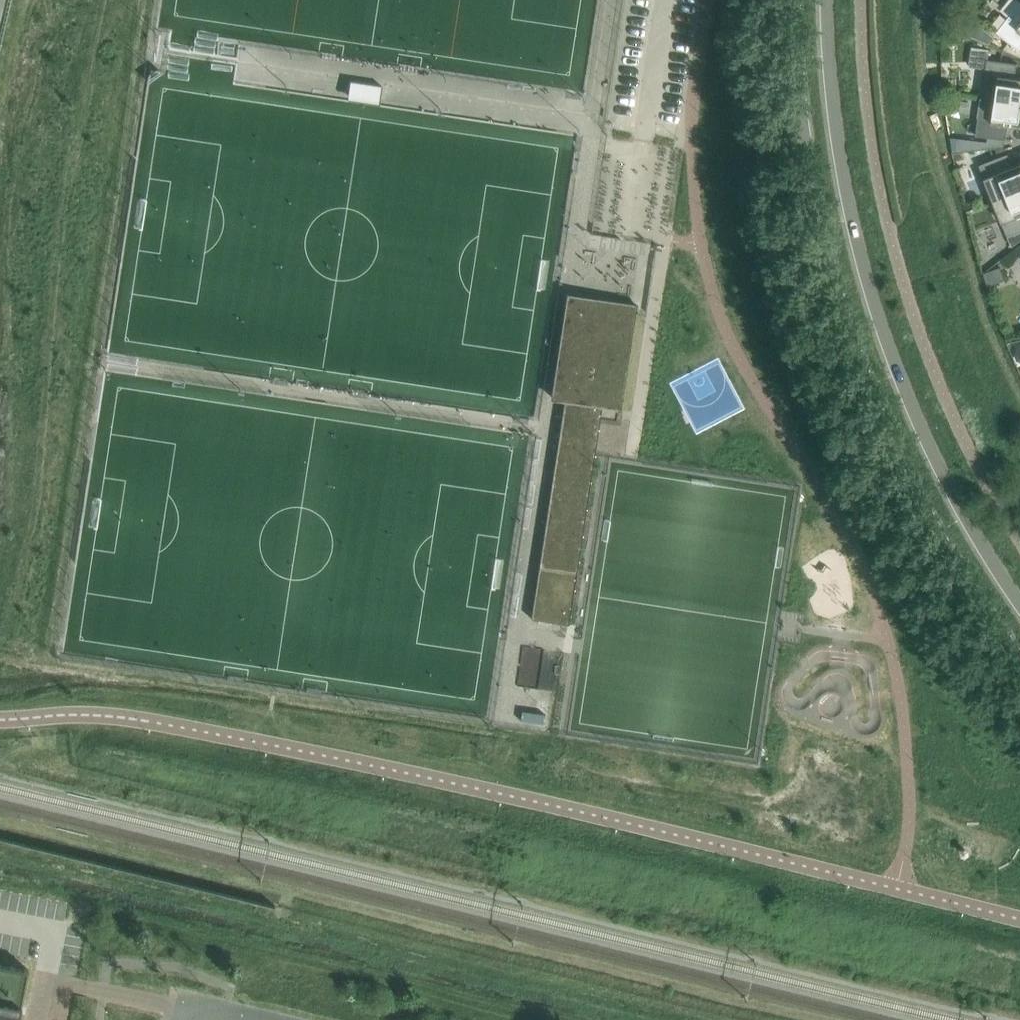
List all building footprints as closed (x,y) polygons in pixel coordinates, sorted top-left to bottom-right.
[(996,32),(1019,51),(1019,2),(996,32)] [(981,97),(1019,103),(1019,78),(1015,78),(1017,63),(987,59),(981,97)] [(380,99),(381,84),(351,82),(350,98),(380,99)] [(981,97),(976,135),(1006,140),(1008,125),(1019,127),(1019,103),(981,97)] [(1019,190),(1019,164),(1013,167),(1008,153),(979,164),(993,200),(1007,195),(1019,190)] [(993,200),(1002,222),(1008,236),(1012,246),(1019,239),(1019,190),(1007,195),(993,200)] [(983,273),(982,274),(987,286),(998,282),(993,268),(983,273)] [(579,557),(601,415),(602,404),(616,407),(615,409),(616,409),(631,313),(633,302),(632,302),(631,312),(613,309),(613,304),(590,300),(589,305),(573,303),(564,364),(561,364),(552,397),(564,399),(531,618),(567,623),(569,624),(579,557)] [(28,969),(0,963),(0,1019),(18,1019),(28,969)]
